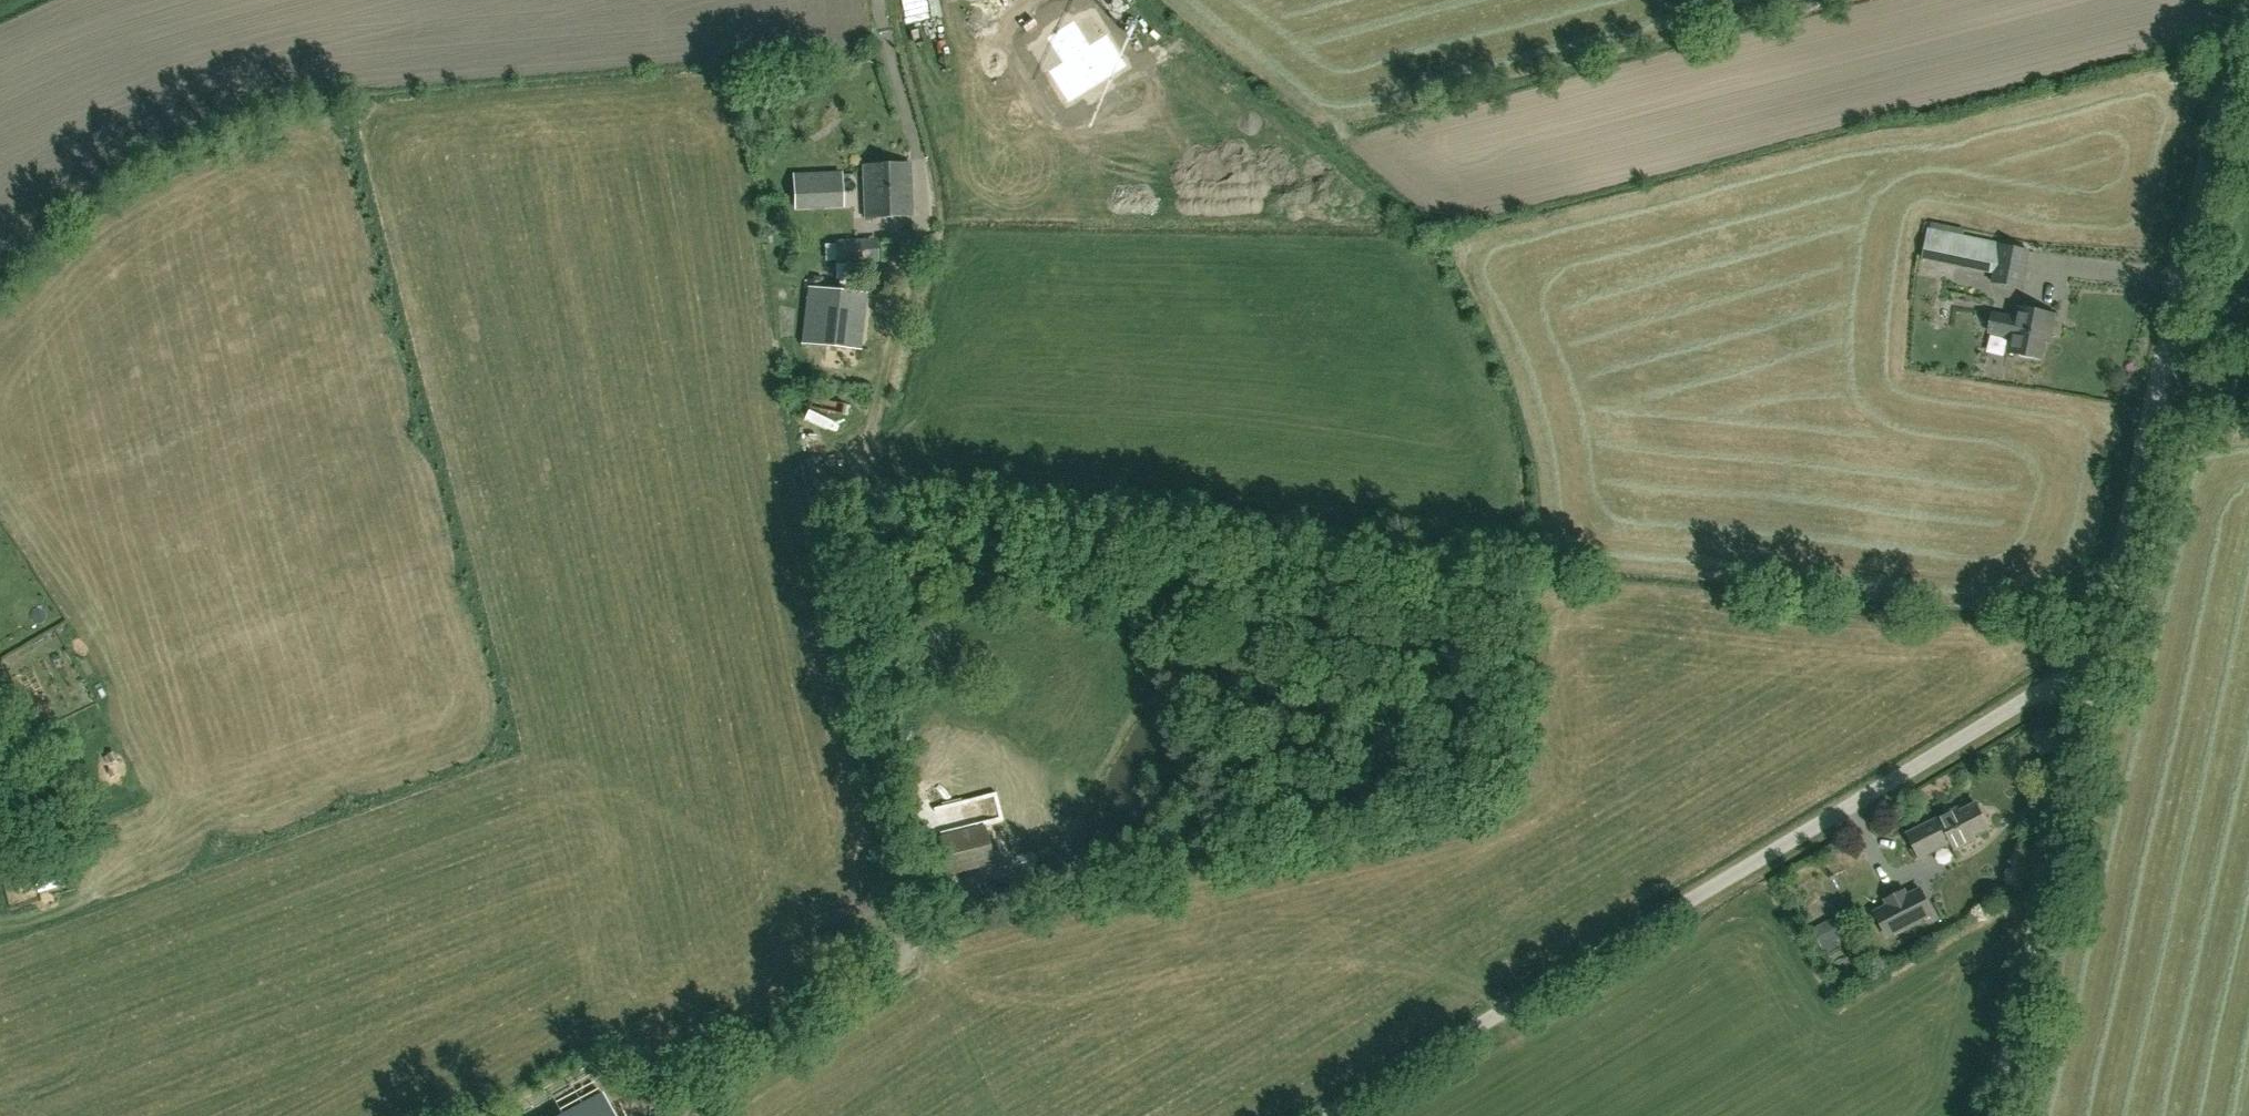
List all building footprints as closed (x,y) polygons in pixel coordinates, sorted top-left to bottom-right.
[(865,216),(912,215),(911,163),(864,163),(865,216)] [(811,200),(827,199),(826,175),(810,175),(811,200)] [(2000,245),(2000,243),(1930,228),(1923,260),(1994,275),(1992,283),(2023,289),(2031,252),(2000,245)] [(835,240),(836,264),(877,262),(876,238),(835,240)] [(861,350),(868,294),(808,288),(800,342),(861,350)] [(2054,326),(2056,316),(2019,308),(2017,320),(1994,315),(1991,333),(2013,338),(2010,354),(2043,360),(2050,325),(2054,326)] [(1958,808),(1919,827),(1907,833),(1919,857),(1951,841),(1955,849),(1976,839),(1974,835),(1989,828),(1976,803),(1959,812),(1958,808)] [(991,818),(944,821),(946,869),(994,867),(991,818)] [(1027,853),(998,861),(1006,892),(1036,884),(1027,853)] [(1904,890),(1886,900),(1889,905),(1875,912),(1887,936),(1933,912),(1921,889),(1907,896),(1904,890)] [(1816,923),(1821,937),(1843,931),(1838,916),(1816,923)] [(1823,943),(1831,955),(1848,943),(1840,931),(1823,943)] [(601,1093),(558,1115),(614,1115),(601,1093)]
